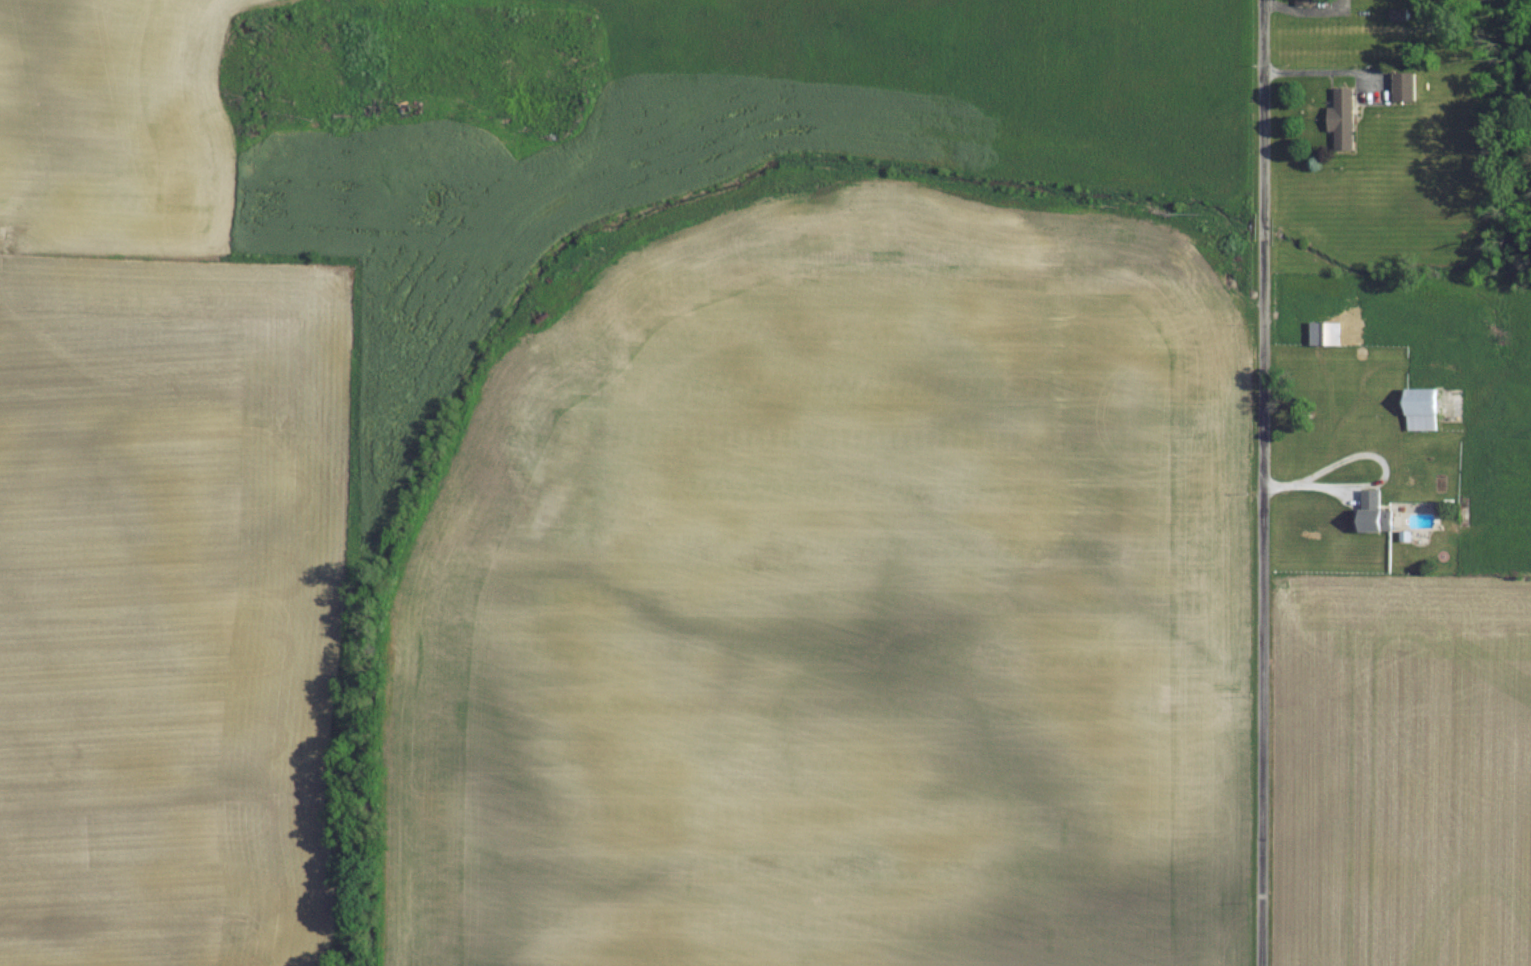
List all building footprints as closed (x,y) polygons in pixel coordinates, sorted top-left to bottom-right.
[(1391,8),(1391,21),(1408,21),(1408,8),(1391,8)] [(1419,100),(1419,72),(1395,72),(1395,100),(1419,100)] [(1357,87),(1337,87),(1337,108),(1332,108),(1332,131),(1338,131),(1338,150),(1357,150),(1357,87)] [(1332,322),(1309,322),(1309,346),(1332,346),(1332,322)] [(1411,389),(1411,429),(1441,429),(1441,388),(1411,389)]
